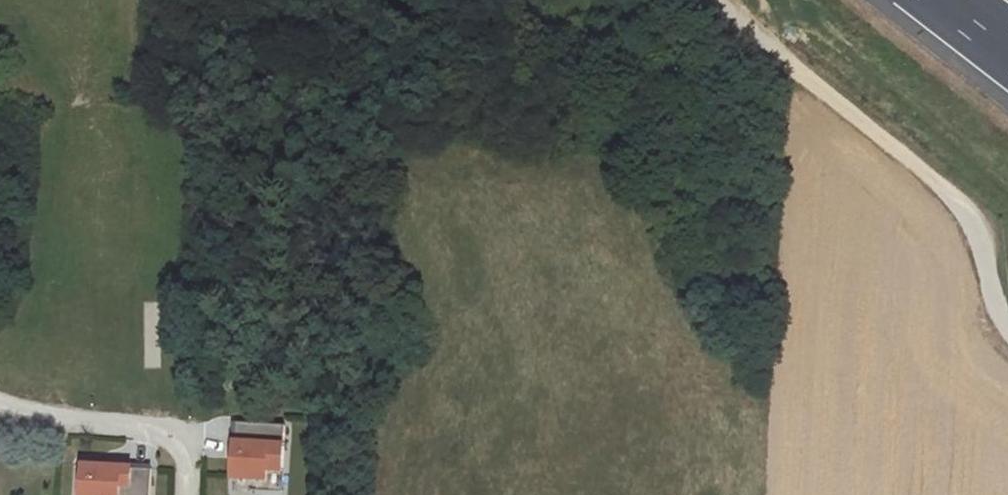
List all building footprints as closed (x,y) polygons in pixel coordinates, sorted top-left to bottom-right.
[(238,426),(237,443),(284,447),(286,429),(238,426)] [(237,443),(234,480),(268,483),(268,473),(282,474),(284,447),(237,443)] [(124,491),(134,491),(135,470),(84,468),(83,494),(123,494),(124,491)] [(123,494),(150,494),(151,471),(135,470),(134,491),(124,491),(123,494)]
